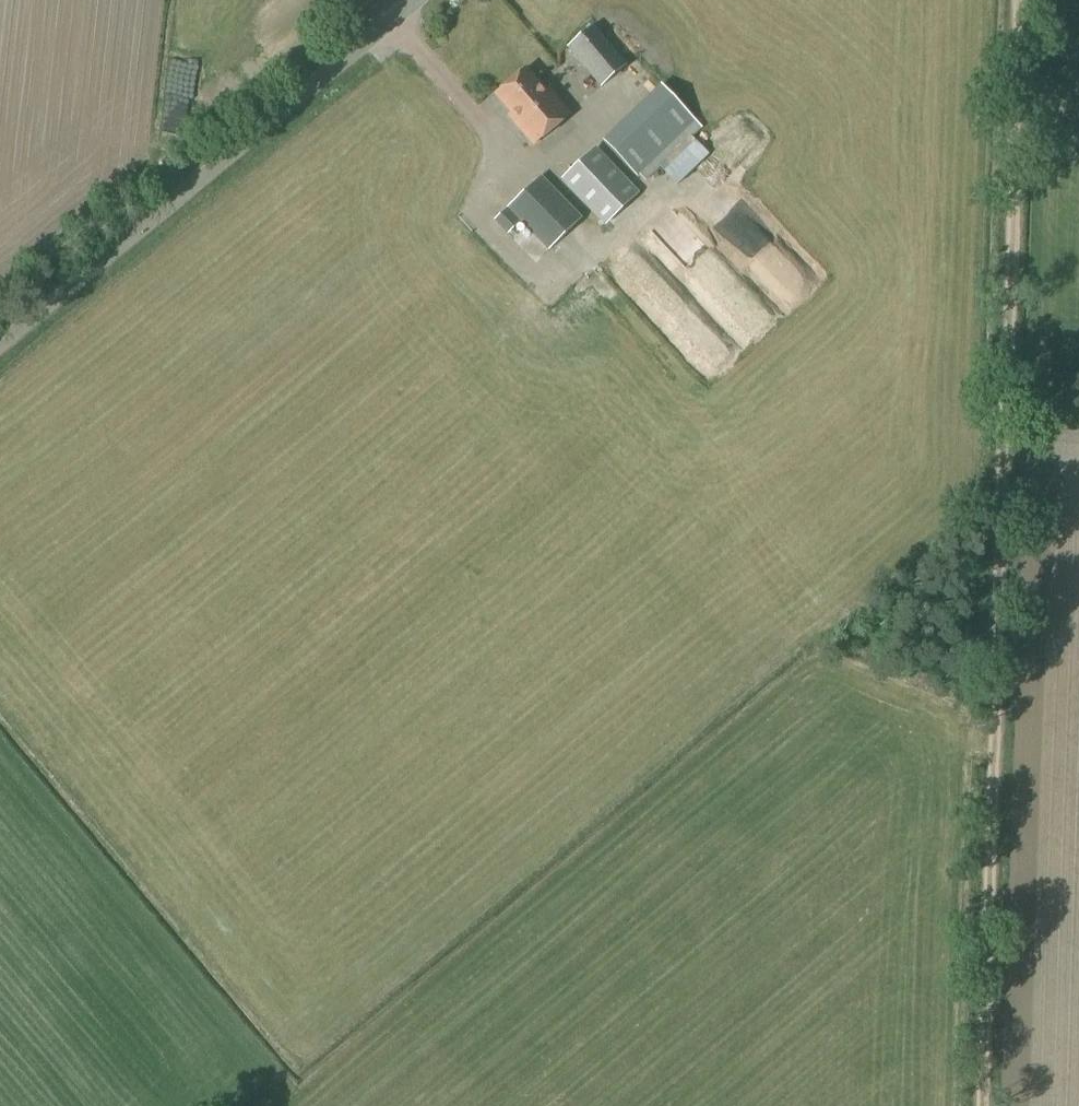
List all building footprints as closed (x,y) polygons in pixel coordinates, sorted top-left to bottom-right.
[(600,88),(627,65),(593,25),(566,48),(600,88)] [(544,92),(525,70),(495,95),(516,119),(513,121),(533,145),(568,115),(547,90),(544,92)] [(646,183),(703,127),(662,84),(601,141),(636,178),(639,175),(646,183)] [(604,227),(640,192),(596,146),(559,179),(604,227)] [(548,252),(582,218),(541,176),(493,220),(507,235),(520,223),(548,252)] [(670,240),(690,228),(679,210),(659,222),(670,240)]
